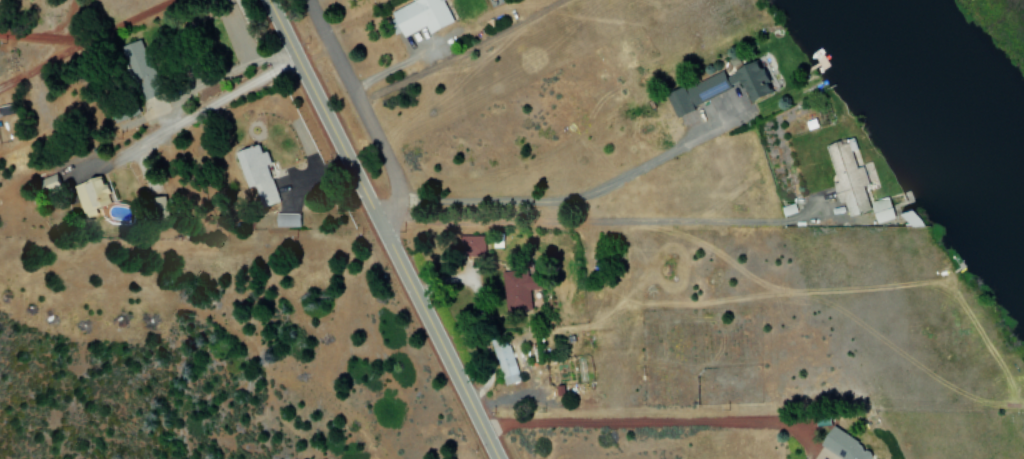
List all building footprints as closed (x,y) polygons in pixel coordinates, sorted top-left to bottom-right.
[(388,10),(399,37),(424,27),(426,33),(451,23),(442,0),(413,0),(388,10)] [(162,91),(138,40),(119,48),(143,100),(162,91)] [(746,102),(769,93),(760,68),(756,69),(754,63),(724,74),(728,85),(738,82),(746,102)] [(729,90),(720,71),(664,97),(673,116),(729,90)] [(868,211),(861,186),(866,185),(861,166),(854,168),(850,152),(855,150),(852,138),(824,146),(844,217),(868,211)] [(277,202),(265,165),(269,164),(264,151),(259,152),(257,145),(232,153),(244,189),(252,186),(259,208),(277,202)] [(71,187),(84,219),(95,215),(93,209),(109,203),(99,176),(71,187)] [(875,224),(893,218),(886,197),(868,203),(875,224)] [(274,214),(274,227),(298,227),(298,213),(274,214)] [(461,255),(482,256),(483,236),(461,235),(461,255)] [(529,310),(528,290),(541,289),(540,275),(502,277),(504,312),(529,310)] [(502,336),(488,341),(503,386),(518,381),(502,336)] [(837,458),(869,458),(865,450),(854,455),(842,424),(823,431),(826,440),(828,438),(837,458)]
